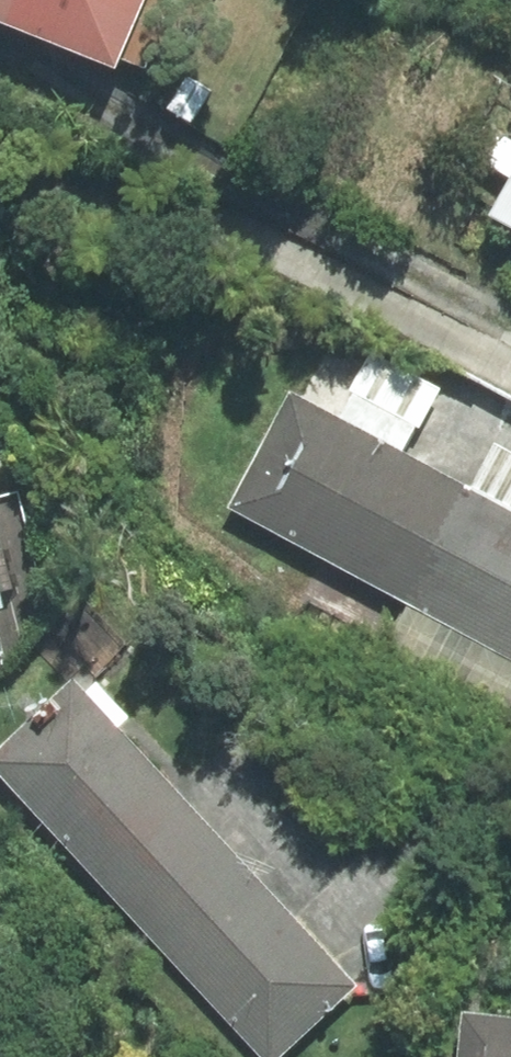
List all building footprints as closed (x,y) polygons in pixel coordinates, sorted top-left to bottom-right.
[(118,65),(144,0),(0,0),(0,17),(118,65)] [(190,121),(208,89),(182,74),(164,106),(190,121)] [(488,205),(510,217),(510,161),(488,205)] [(406,597),(470,480),(291,384),(227,502),(406,597)] [(406,597),(510,655),(510,503),(470,480),(406,597)] [(214,824),(70,671),(0,736),(0,774),(125,907),(214,824)] [(125,907),(262,1056),(273,1056),(356,979),(214,824),(125,907)] [(461,1007),(457,1056),(510,1056),(510,1012),(461,1007)]
